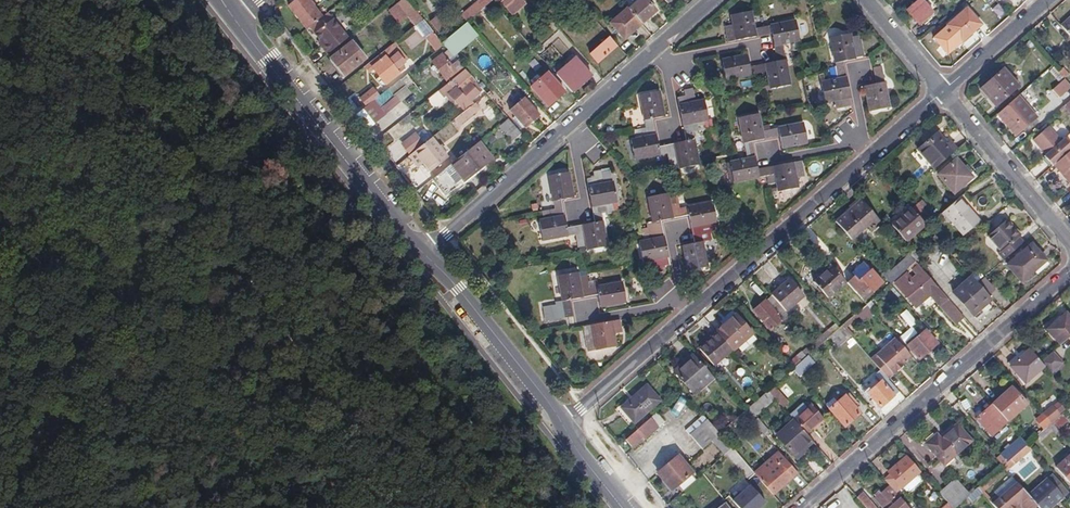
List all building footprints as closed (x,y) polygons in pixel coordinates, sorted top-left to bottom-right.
[(308,28),(310,25),(322,17),(309,0),(296,0),(290,5),(308,28)] [(415,10),(407,0),(401,0),(389,10),(399,23),(407,16),(415,10)] [(468,21),(493,0),(477,0),(461,13),(468,21)] [(525,4),(522,0),(500,0),(498,2),(511,17),(525,4)] [(643,22),(657,9),(648,0),(638,0),(630,7),(643,22)] [(935,11),(926,0),(918,0),(908,8),(920,23),(935,11)] [(630,7),(628,6),(612,21),(625,37),(643,22),(630,7)] [(962,40),(980,24),(966,8),(948,25),(962,40)] [(424,18),(416,9),(415,10),(407,16),(414,26),(416,25),(424,18)] [(757,35),(755,28),(751,9),(732,14),(734,23),(735,31),(727,33),(728,41),(757,35)] [(322,17),(310,25),(312,28),(330,14),(328,11),(322,17)] [(321,45),(328,53),(348,37),(330,14),(312,28),(321,39),(324,43),(321,45)] [(1061,25),(1069,35),(1069,17),(1061,25)] [(428,43),(437,35),(434,32),(424,18),(416,25),(426,38),(425,39),(428,43)] [(797,19),(763,26),(764,34),(772,33),(775,44),(783,42),(801,39),(797,19)] [(479,34),(468,21),(452,34),(463,48),(479,34)] [(735,31),(734,23),(725,25),(727,33),(735,31)] [(763,26),(755,28),(757,35),(764,34),(763,26)] [(836,68),(844,66),(843,59),(855,57),(850,31),(830,35),(836,68)] [(411,49),(421,42),(415,33),(405,40),(411,49)] [(463,48),(452,34),(443,42),(444,44),(454,56),(463,48)] [(618,44),(610,34),(591,52),(599,61),(618,44)] [(444,44),(443,42),(437,35),(428,43),(435,52),(444,44)] [(1030,47),(1035,44),(1030,38),(1026,42),(1030,47)] [(366,58),(352,41),(331,58),(345,75),(366,58)] [(391,44),(404,61),(406,59),(393,42),(391,44)] [(784,50),(783,42),(775,44),(776,52),(784,50)] [(391,44),(369,62),(379,75),(375,79),(381,86),(402,70),(399,65),(404,61),(391,44)] [(790,83),(784,50),(776,52),(777,60),(766,62),(768,71),(771,87),(790,83)] [(465,68),(459,61),(452,66),(442,54),(432,63),(448,83),(458,74),(460,73),(465,68)] [(726,79),(760,72),(758,64),(750,65),(748,54),(722,59),(726,79)] [(576,91),(593,75),(578,58),(561,73),(576,91)] [(760,72),(768,71),(766,62),(758,64),(760,72)] [(875,73),(884,71),(882,64),(873,65),(875,73)] [(838,76),(846,75),(844,66),(836,68),(838,76)] [(1020,84),(1006,67),(981,88),(990,97),(993,95),(999,102),(1020,84)] [(1068,82),(1058,69),(1037,88),(1040,93),(1045,89),(1052,96),(1068,82)] [(890,105),(884,71),(875,73),(877,81),(865,83),(870,109),(890,105)] [(565,91),(549,72),(532,86),(550,105),(565,91)] [(460,73),(458,74),(464,81),(457,87),(469,101),(478,93),(460,73)] [(464,81),(458,74),(448,83),(439,91),(444,98),(449,93),(461,107),(469,101),(457,87),(464,81)] [(851,103),(846,75),(838,76),(820,80),(824,99),(834,98),(842,96),(843,104),(851,103)] [(688,102),(696,101),(693,86),(685,87),(686,94),(688,102)] [(1069,99),(1069,87),(1058,98),(1064,105),(1065,103),(1069,99)] [(641,93),(647,126),(655,125),(654,117),(666,114),(661,89),(641,93)] [(360,99),(366,106),(374,100),(369,92),(360,99)] [(684,123),(698,120),(710,118),(706,99),(696,101),(688,102),(686,94),(679,95),(684,123)] [(835,106),(843,104),(842,96),(834,98),(835,106)] [(1036,118),(1017,96),(998,112),(1017,135),(1036,118)] [(539,114),(525,98),(511,109),(525,126),(539,114)] [(365,109),(375,121),(386,113),(376,100),(365,109)] [(469,107),(457,117),(461,122),(473,113),(469,107)] [(364,108),(356,114),(366,127),(375,121),(365,109),(364,108)] [(752,136),(764,134),(762,127),(759,110),(740,113),(746,146),(754,145),(752,136)] [(395,123),(400,133),(413,128),(409,117),(395,123)] [(513,140),(522,132),(509,117),(499,124),(513,140)] [(770,125),(772,133),(780,131),(782,143),(807,138),(803,119),(770,125)] [(699,128),(698,120),(684,123),(686,130),(694,129),(699,128)] [(641,128),(643,135),(657,132),(655,125),(647,126),(641,128)] [(658,125),(659,138),(674,138),(673,125),(658,125)] [(762,127),(764,134),(772,133),(770,125),(762,127)] [(1053,165),(1056,163),(1069,150),(1069,133),(1061,141),(1048,126),(1034,138),(1047,153),(1045,155),(1053,165)] [(701,165),(694,129),(686,130),(687,138),(675,141),(678,156),(680,169),(701,165)] [(936,167),(955,150),(938,131),(918,148),(936,167)] [(635,158),(669,152),(668,142),(659,143),(657,132),(643,135),(631,137),(635,158)] [(430,138),(407,157),(417,169),(423,164),(429,172),(446,159),(430,138)] [(479,141),(432,177),(445,195),(492,159),(479,141)] [(670,157),(678,156),(675,141),(668,142),(669,152),(670,157)] [(409,143),(403,148),(408,153),(414,149),(409,143)] [(755,153),(754,145),(746,146),(747,155),(755,153)] [(1056,163),(1069,179),(1069,150),(1056,163)] [(757,165),(755,153),(747,155),(730,159),(734,178),(767,172),(765,163),(757,165)] [(973,175),(956,155),(937,171),(954,191),(973,175)] [(802,156),(774,162),(775,170),(778,188),(798,184),(796,174),(795,166),(803,164),(802,156)] [(734,178),(730,159),(721,160),(725,180),(734,178)] [(774,162),(765,163),(767,172),(775,170),(774,162)] [(805,172),(803,164),(795,166),(796,174),(805,172)] [(597,181),(604,180),(602,169),(601,166),(594,167),(596,173),(597,181)] [(604,180),(597,181),(596,173),(588,175),(593,203),(606,201),(618,198),(614,178),(613,178),(611,167),(602,169),(604,180)] [(549,173),(556,206),(564,205),(562,197),(575,194),(570,169),(549,173)] [(433,183),(425,187),(435,204),(443,200),(433,183)] [(673,215),(670,202),(668,190),(648,193),(654,228),(662,226),(660,218),(673,215)] [(970,199),(965,193),(946,210),(966,234),(981,221),(966,204),(970,199)] [(851,207),(862,198),(860,195),(849,205),(851,207)] [(837,219),(853,238),(868,223),(872,228),(881,220),(862,198),(851,207),(837,219)] [(689,212),(692,224),(706,221),(707,229),(701,230),(693,232),(695,240),(683,242),(687,268),(707,265),(703,240),(712,238),(710,230),(715,229),(714,220),(718,219),(714,199),(680,206),(681,214),(689,212)] [(607,209),(606,201),(593,203),(595,211),(603,210),(607,209)] [(681,214),(680,206),(679,201),(670,202),(673,215),(681,214)] [(926,222),(929,225),(934,220),(919,203),(914,208),(926,222)] [(546,217),(565,213),(564,205),(556,206),(544,209),(546,217)] [(906,239),(926,222),(914,208),(912,206),(892,223),(906,239)] [(610,244),(603,210),(595,211),(596,219),(584,222),(587,236),(589,248),(610,244)] [(544,238),(578,232),(576,223),(568,225),(565,213),(546,217),(540,218),(544,238)] [(1006,258),(1024,242),(1020,237),(1022,235),(1009,220),(990,235),(1003,251),(1001,254),(1006,258)] [(707,229),(706,221),(692,224),(693,232),(701,230),(707,229)] [(579,238),(587,236),(584,222),(576,223),(578,232),(579,238)] [(662,226),(654,228),(648,229),(649,236),(663,233),(662,226)] [(663,233),(649,236),(638,238),(642,258),(652,256),(659,255),(661,262),(668,261),(663,233)] [(940,238),(927,249),(932,255),(945,244),(940,238)] [(909,252),(916,260),(921,255),(911,244),(906,248),(909,252)] [(1046,259),(1033,244),(1009,265),(1023,280),(1046,259)] [(882,271),(891,282),(916,260),(909,252),(892,268),(889,265),(882,271)] [(659,255),(652,256),(655,271),(662,269),(661,262),(659,255)] [(950,290),(965,277),(949,260),(934,273),(950,290)] [(964,317),(965,316),(919,263),(895,283),(913,304),(932,288),(943,301),(939,305),(955,323),(958,321),(966,330),(972,326),(964,317)] [(849,282),(834,265),(815,281),(830,298),(849,282)] [(851,285),(863,299),(882,282),(870,268),(851,285)] [(972,275),(979,283),(985,277),(986,276),(979,268),(972,275)] [(570,297),(581,295),(579,281),(577,270),(557,274),(563,306),(556,308),(556,305),(542,307),(544,319),(573,314),(570,297)] [(981,307),(992,297),(989,295),(979,283),(972,275),(953,291),(976,317),(983,310),(981,307)] [(979,283),(989,295),(995,290),(985,277),(979,283)] [(579,281),(581,295),(590,293),(589,286),(587,279),(579,281)] [(589,286),(590,293),(598,291),(600,303),(625,298),(621,279),(589,286)] [(790,279),(772,294),(786,310),(804,295),(790,279)] [(772,329),(789,314),(786,310),(772,294),(755,309),(772,329)] [(872,299),(867,303),(871,308),(876,304),(872,299)] [(867,303),(843,324),(846,327),(860,315),(865,320),(875,312),(871,308),(867,303)] [(1069,336),(1069,315),(1066,311),(1047,328),(1061,344),(1069,336)] [(734,348),(734,349),(755,332),(738,312),(718,329),(720,332),(734,348)] [(621,329),(619,317),(585,324),(590,348),(596,347),(597,348),(616,345),(614,331),(621,329)] [(830,335),(841,326),(836,320),(812,340),(814,342),(817,346),(830,335)] [(841,326),(830,335),(837,344),(850,332),(846,327),(843,324),(841,326)] [(937,342),(926,329),(911,341),(923,354),(937,342)] [(715,363),(734,348),(720,332),(702,347),(715,363)] [(888,376),(912,355),(898,338),(873,359),(881,368),(888,376)] [(788,361),(793,368),(809,354),(817,346),(814,342),(809,346),(807,345),(788,361)] [(1042,360),(1030,348),(1013,363),(1028,380),(1046,365),(1042,360)] [(1042,360),(1046,365),(1051,371),(1063,361),(1054,350),(1042,360)] [(696,391),(715,375),(694,352),(676,369),(696,391)] [(809,354),(793,368),(799,374),(815,360),(809,354)] [(879,406),(900,390),(888,376),(881,368),(864,383),(870,389),(867,391),(879,406)] [(659,396),(647,381),(621,403),(634,418),(659,396)] [(774,397),(783,406),(790,400),(776,383),(769,389),(768,390),(774,397)] [(1012,387),(992,404),(1007,421),(1026,404),(1012,387)] [(774,397),(768,390),(745,410),(751,417),(756,412),(774,397)] [(850,391),(846,394),(832,408),(846,425),(862,411),(851,400),(855,396),(850,391)] [(677,412),(686,398),(677,393),(668,408),(675,413),(676,411),(677,412)] [(855,396),(851,400),(856,405),(860,402),(855,396)] [(789,414),(793,418),(808,405),(804,400),(789,414)] [(1052,406),(1059,414),(1065,408),(1058,400),(1052,406)] [(793,418),(794,419),(805,431),(822,416),(810,403),(808,405),(793,418)] [(1007,421),(992,404),(977,418),(991,435),(1007,421)] [(1052,406),(1044,413),(1050,421),(1059,414),(1052,406)] [(649,414),(623,435),(630,443),(641,434),(643,437),(658,425),(656,423),(663,418),(655,409),(649,414)] [(751,417),(745,410),(732,422),(735,426),(743,419),(750,427),(756,422),(751,417)] [(692,430),(708,416),(704,412),(686,427),(690,431),(692,430)] [(771,429),(756,412),(751,417),(756,422),(766,434),(771,429)] [(1050,421),(1044,413),(1037,419),(1043,427),(1050,421)] [(1068,419),(1062,413),(1052,422),(1057,429),(1068,419)] [(713,438),(721,432),(708,416),(692,430),(705,445),(713,438)] [(793,453),(811,438),(805,431),(794,419),(777,434),(793,453)] [(1056,432),(1058,430),(1057,429),(1052,422),(1036,436),(1040,439),(1052,428),(1056,432)] [(945,463),(972,439),(957,424),(941,439),(937,434),(927,442),(945,463)] [(713,438),(725,453),(727,452),(733,446),(721,432),(713,438)] [(1001,453),(1008,461),(1027,444),(1021,436),(1011,445),(1006,449),(1001,453)] [(1008,461),(1003,465),(1008,470),(1032,449),(1027,444),(1008,461)] [(773,493),(798,471),(780,450),(755,472),(773,493)] [(676,482),(681,488),(695,477),(690,471),(692,469),(678,452),(657,469),(671,486),(676,482)] [(1003,465),(1008,461),(1001,453),(996,458),(1003,465)] [(1069,454),(1056,466),(1069,482),(1069,454)] [(892,473),(885,479),(890,485),(895,491),(918,471),(905,456),(890,471),(892,473)] [(992,474),(978,487),(982,492),(997,479),(992,474)] [(956,477),(939,491),(948,501),(954,507),(968,496),(970,493),(956,477)] [(1029,494),(1039,505),(1041,507),(1048,507),(1063,495),(1048,477),(1029,494)] [(724,495),(735,507),(759,507),(764,504),(744,479),(724,495)] [(1018,482),(1000,498),(997,495),(990,501),(996,507),(1019,507),(1023,505),(1025,507),(1026,507),(1036,507),(1039,505),(1029,494),(1018,482)] [(890,485),(875,498),(876,499),(883,507),(910,507),(909,506),(895,491),(890,485)] [(982,492),(978,487),(970,493),(968,496),(973,501),(983,493),(982,492)] [(857,496),(866,507),(873,502),(863,491),(857,496)]
